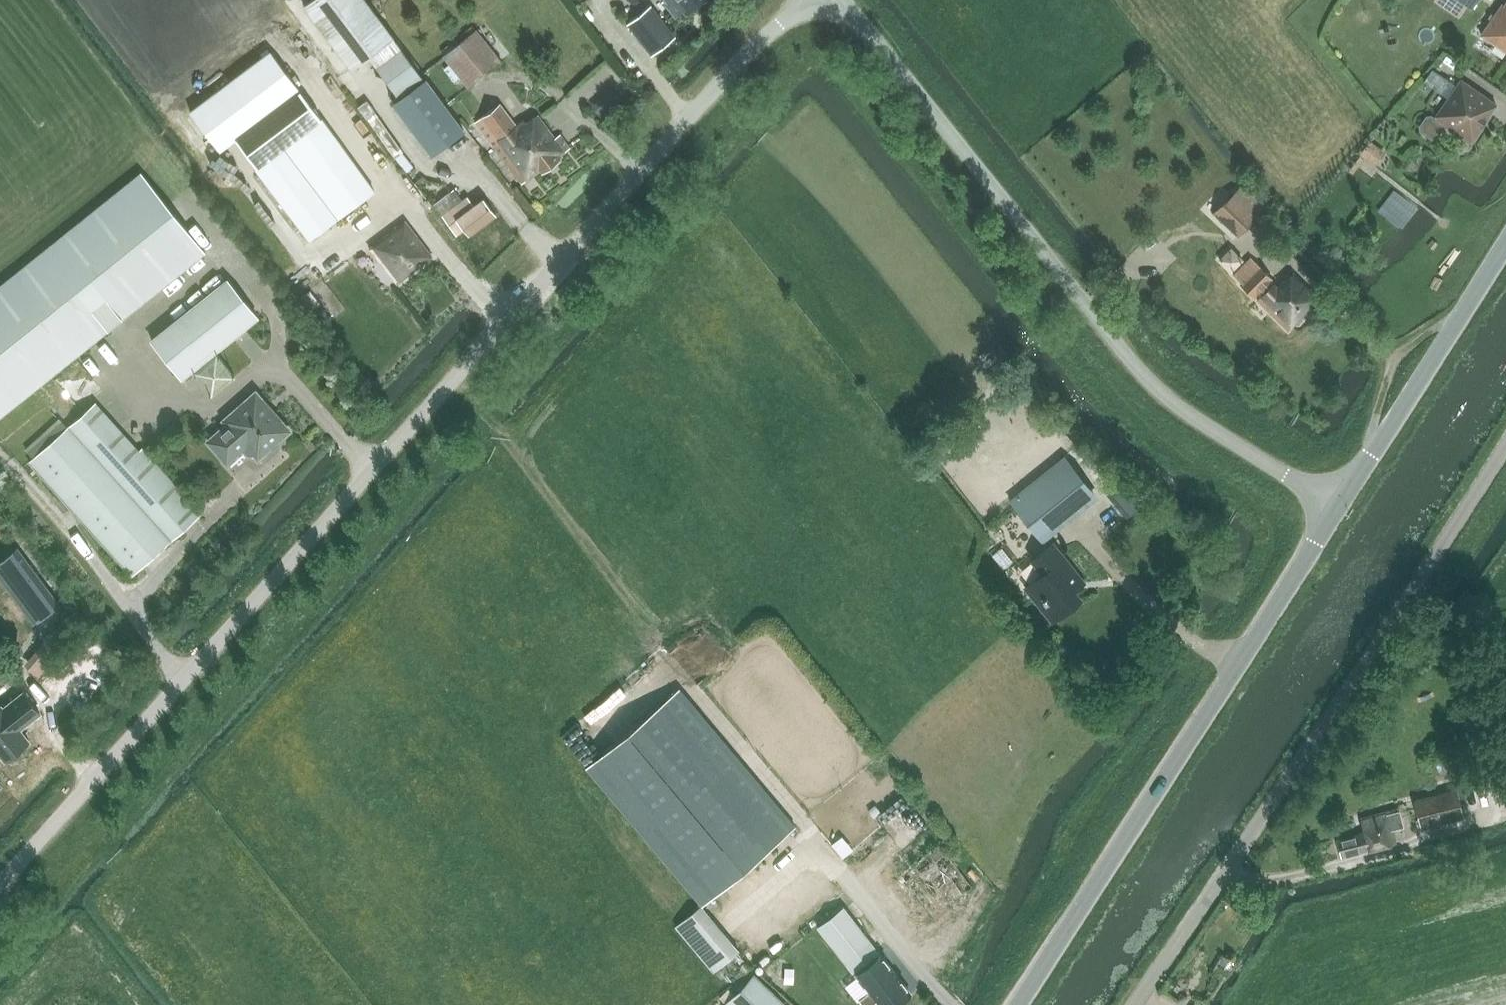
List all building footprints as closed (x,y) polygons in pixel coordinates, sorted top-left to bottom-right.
[(305,7),(351,69),(368,56),(399,99),(393,103),(430,155),(464,130),(425,79),(423,80),(393,37),(395,35),(371,4),(368,0),(314,0),(305,7)] [(668,2),(666,4),(675,16),(682,10),(685,14),(703,0),(666,0),(668,2)] [(1477,0),(1458,0),(1471,9),(1477,0)] [(652,54),(675,35),(651,4),(626,23),(652,54)] [(1505,4),(1484,34),(1505,49),(1505,6),(1505,4)] [(469,87),(502,60),(476,28),(443,55),(469,87)] [(273,50),(192,109),(221,148),(235,138),(264,117),(301,90),(302,89),(273,50)] [(1436,136),(1446,121),(1456,128),(1454,131),(1469,142),(1494,108),(1459,82),(1434,118),(1431,116),(1426,117),(1420,126),(1420,130),(1431,137),(1436,136)] [(264,117),(235,138),(257,168),(256,169),(310,239),(375,190),(333,132),(324,119),(323,120),(301,90),(264,117)] [(505,131),(493,139),(523,180),(542,166),(544,169),(561,156),(559,153),(570,145),(560,131),(554,135),(537,112),(528,119),(507,91),(487,106),(505,131)] [(374,113),(365,119),(393,158),(401,152),(374,113)] [(1369,141),(1359,155),(1374,167),(1384,153),(1369,141)] [(401,152),(393,158),(403,172),(412,166),(401,152)] [(1393,231),(1414,204),(1364,165),(1351,182),(1363,192),(1352,205),(1377,226),(1381,221),(1393,231)] [(205,252),(140,171),(0,283),(0,417),(205,252)] [(1256,217),(1253,215),(1264,204),(1243,184),(1232,195),(1231,194),(1213,213),(1237,236),(1256,217)] [(467,197),(462,201),(454,188),(434,203),(443,215),(455,233),(464,226),(469,233),(495,214),(483,197),(472,205),(467,197)] [(397,281),(431,254),(406,223),(398,229),(396,226),(370,247),(397,281)] [(330,259),(342,246),(335,239),(323,251),(330,259)] [(1252,257),(1235,273),(1256,294),(1272,279),(1272,278),(1252,257)] [(307,279),(324,270),(319,261),(303,271),(307,279)] [(1272,279),(1256,294),(1262,300),(1261,301),(1289,330),(1319,298),(1291,269),(1277,284),(1272,279)] [(152,339),(182,377),(251,321),(221,283),(152,339)] [(209,441),(227,461),(241,449),(245,452),(249,454),(253,455),(256,454),(258,456),(288,430),(256,394),(226,420),(229,423),(209,441)] [(34,458),(28,462),(132,576),(202,513),(145,449),(142,451),(96,402),(68,427),(61,419),(26,450),(34,458)] [(1063,456),(1011,499),(1041,536),(1094,493),(1063,456)] [(1139,492),(1122,507),(1129,515),(1146,501),(1139,492)] [(1049,573),(1029,590),(1041,605),(1053,619),(1070,605),(1081,596),(1072,586),(1082,578),(1067,559),(1053,543),(1036,557),(1049,573)] [(0,560),(0,577),(34,622),(59,603),(18,547),(0,560)] [(60,624),(25,664),(38,675),(72,635),(60,624)] [(586,767),(702,904),(795,826),(679,689),(586,767)] [(0,710),(0,754),(5,760),(30,740),(23,731),(38,719),(21,698),(7,709),(5,706),(0,710)] [(1421,829),(1463,818),(1457,788),(1414,799),(1421,829)] [(903,833),(932,823),(925,802),(896,812),(903,833)] [(1364,835),(1337,842),(1340,858),(1395,843),(1391,830),(1403,827),(1399,811),(1361,821),(1364,835)] [(948,831),(909,859),(940,902),(979,874),(948,831)] [(739,949),(701,904),(675,926),(713,971),(739,949)] [(878,951),(843,906),(817,927),(852,972),(878,951)] [(856,974),(871,992),(861,1000),(865,1004),(894,1004),(900,1000),(909,993),(910,992),(909,991),(907,989),(881,955),(856,974)] [(730,1004),(784,1004),(754,976),(728,1003),(730,1004)] [(1173,977),(1165,988),(1184,1001),(1191,990),(1173,977)]
